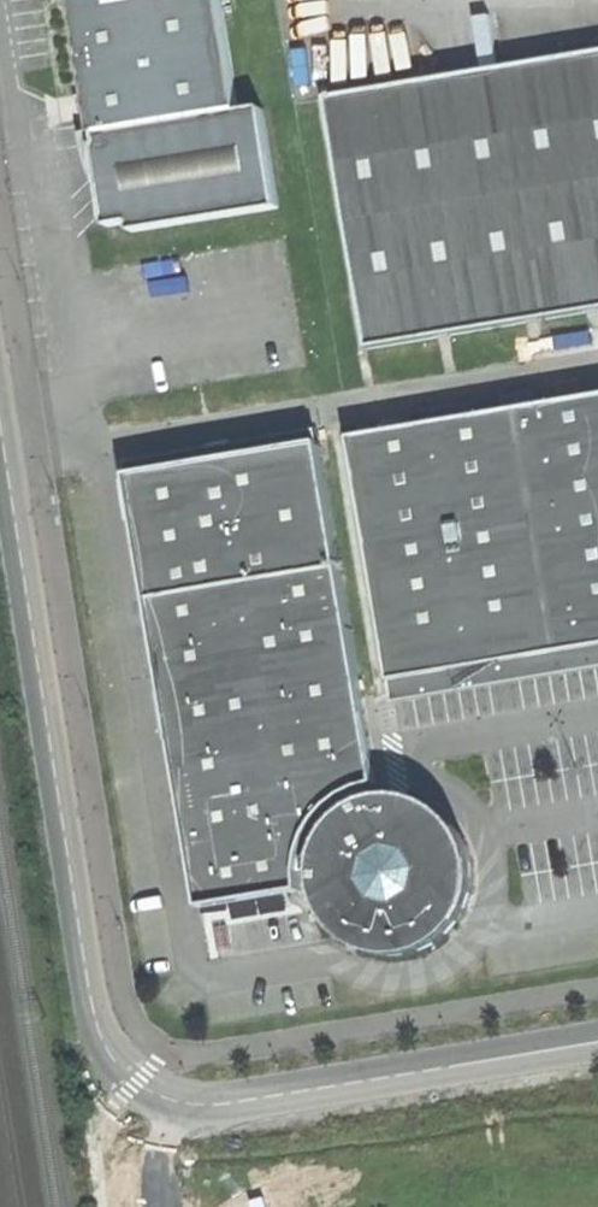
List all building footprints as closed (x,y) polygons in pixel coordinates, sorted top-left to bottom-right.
[(90,130),(93,130),(95,141),(92,142),(105,224),(127,220),(129,229),(278,205),(261,104),(237,108),(220,0),(68,0),(90,130)] [(597,307),(597,52),(595,52),(593,45),(562,45),(564,57),(503,67),(508,95),(452,104),(448,76),(325,95),(367,346),(597,307)] [(503,67),(448,76),(452,104),(508,95),(503,67)] [(532,430),(497,436),(400,452),(364,458),(405,703),(463,693),(461,685),(469,683),(516,676),(517,684),(573,674),(597,670),(597,419),(532,430)] [(384,793),(328,452),(135,484),(206,916),(308,901),(305,882),(319,880),(319,896),(323,910),(327,921),(334,932),(343,943),(357,954),(371,962),(391,966),(409,966),(428,962),(446,952),(459,941),(467,931),(474,919),(478,906),(481,894),(481,880),(479,864),(473,849),(465,837),(455,824),(442,815),(429,809),(414,805),(398,803),(381,806),(370,810),(367,809),(366,797),(384,793)]
